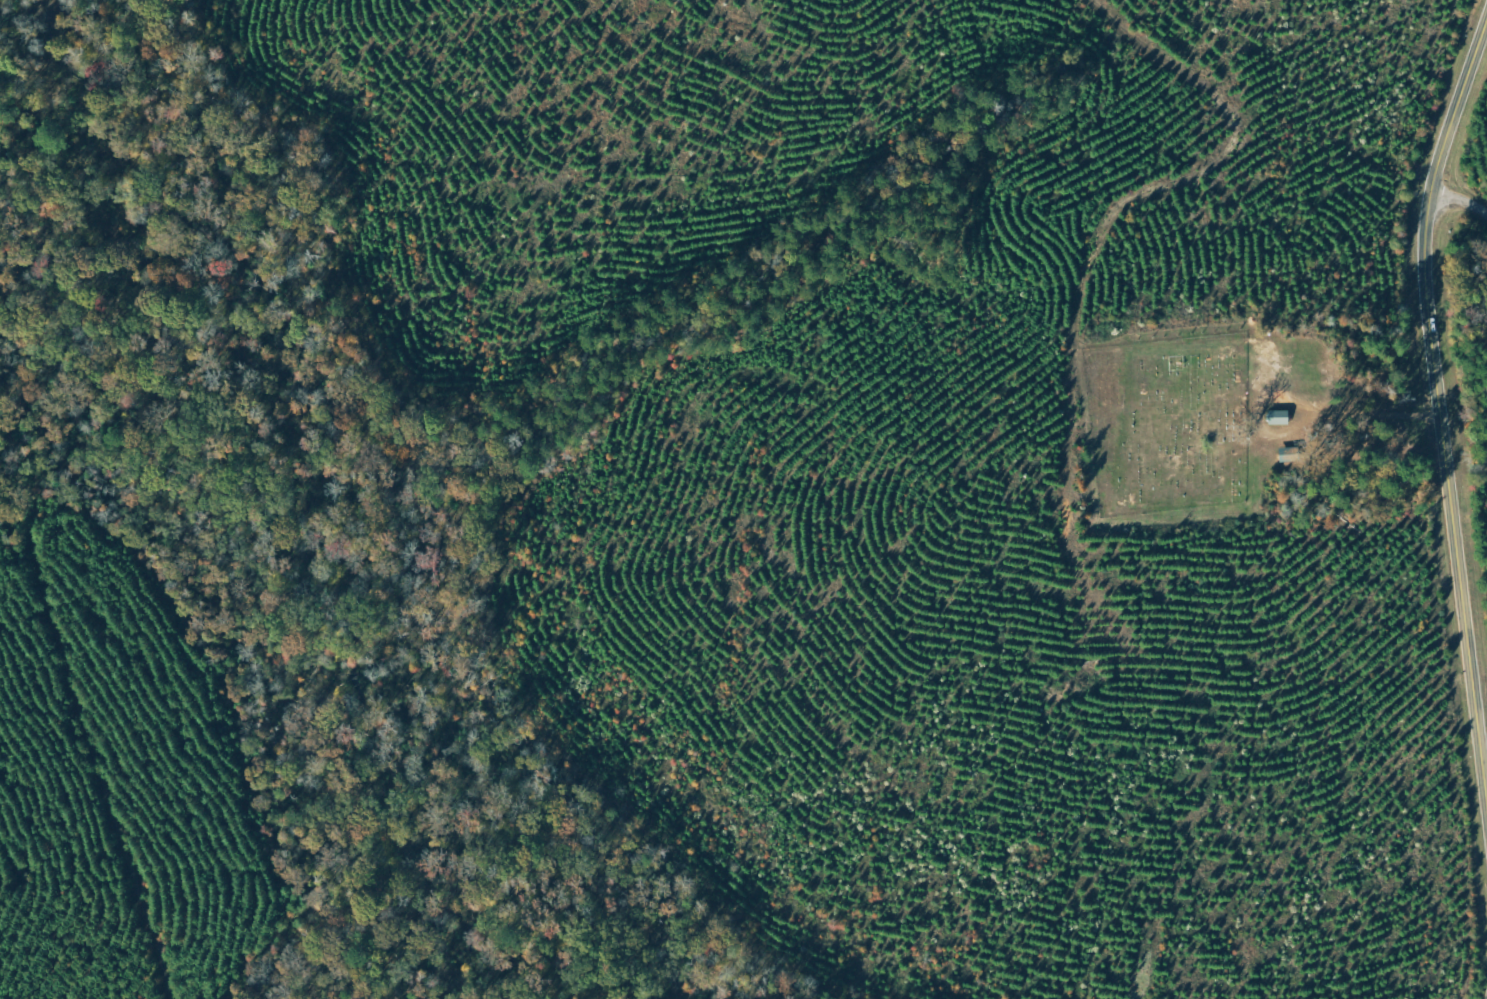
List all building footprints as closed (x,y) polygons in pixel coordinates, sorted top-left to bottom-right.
[(1272,425),(1292,425),(1292,410),(1272,411),(1272,425)]
